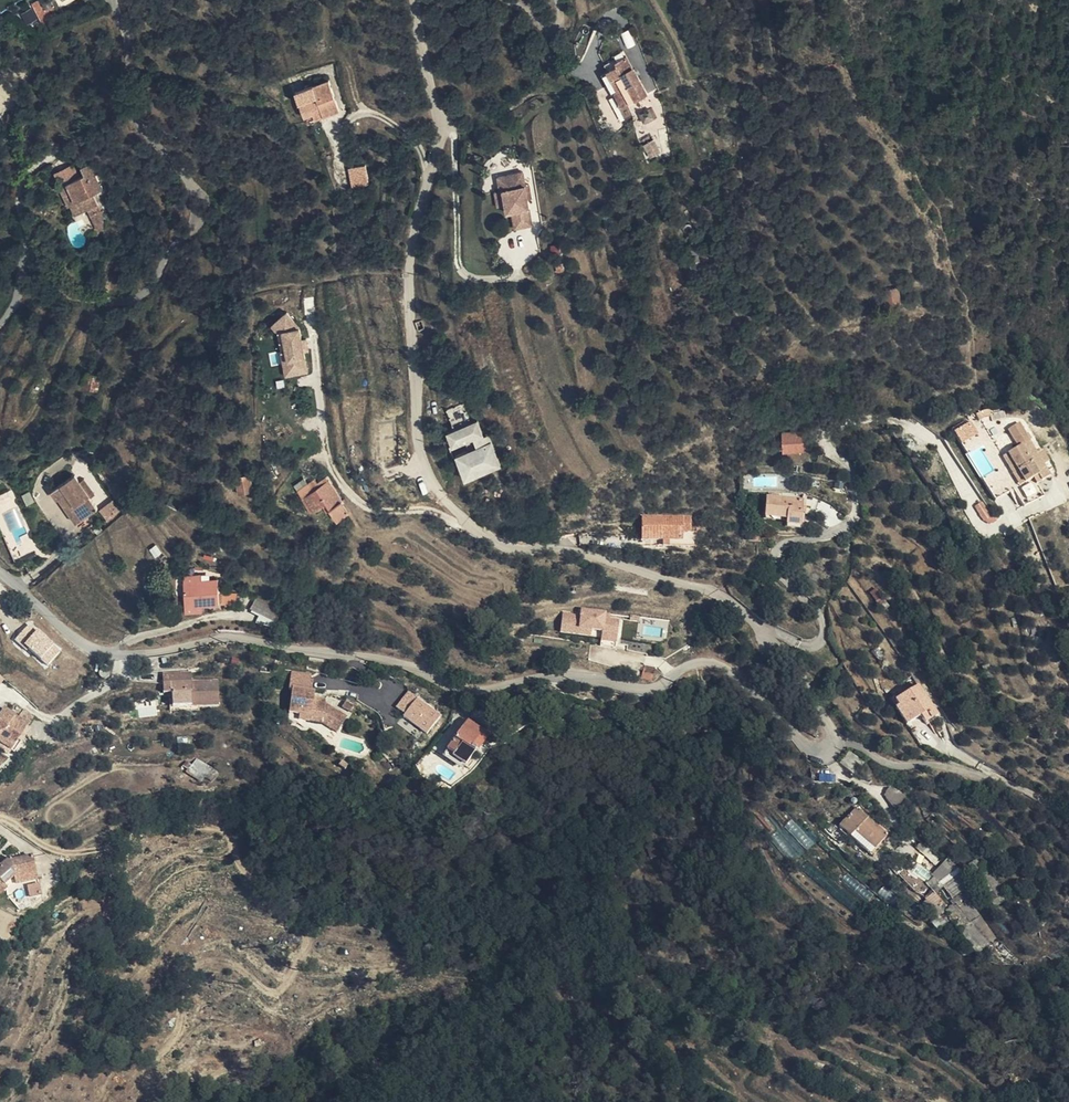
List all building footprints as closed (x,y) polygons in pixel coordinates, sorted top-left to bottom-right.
[(51,10),(47,1),(38,5),(43,14),(51,10)] [(619,65),(608,71),(618,90),(619,89),(627,104),(648,93),(636,69),(634,69),(627,56),(617,61),(619,65)] [(617,61),(616,59),(605,64),(608,71),(619,65),(617,61)] [(618,90),(608,71),(602,74),(620,108),(627,104),(619,89),(618,90)] [(322,111),(324,116),(340,111),(330,81),(296,92),(305,116),(314,113),(322,111)] [(639,115),(645,125),(657,117),(651,108),(639,115)] [(316,119),(324,116),(322,111),(314,113),(316,119)] [(643,145),(648,159),(660,154),(655,140),(643,145)] [(93,161),(82,166),(86,176),(61,187),(65,197),(73,193),(82,213),(89,211),(97,231),(104,229),(104,210),(102,210),(95,194),(104,190),(96,175),(99,174),(93,161)] [(366,167),(346,169),(351,192),(369,189),(366,167)] [(522,173),(498,178),(501,191),(503,191),(506,205),(507,212),(511,212),(515,228),(531,225),(526,198),(524,187),(522,173)] [(506,205),(503,191),(501,191),(495,192),(498,206),(506,205)] [(73,193),(65,197),(70,207),(72,206),(76,216),(82,213),(73,193)] [(611,211),(603,212),(606,228),(614,226),(611,211)] [(690,232),(694,229),(692,224),(690,223),(688,223),(686,224),(684,225),(684,227),(684,229),(685,231),(687,232),(690,232)] [(687,246),(690,256),(698,254),(699,254),(696,244),(687,246)] [(698,254),(690,256),(694,271),(703,269),(698,254)] [(888,303),(901,300),(898,287),(886,290),(888,303)] [(283,362),(281,363),(284,379),(307,375),(296,316),(276,320),(283,362)] [(102,375),(89,372),(85,387),(99,390),(102,375)] [(942,400),(944,397),(934,391),(930,396),(940,403),(940,402),(942,404),(944,401),(942,400)] [(990,417),(989,414),(988,410),(982,412),(975,415),(980,422),(986,417),(990,417)] [(1003,411),(989,414),(990,417),(991,422),(1005,419),(1003,411)] [(971,421),(955,428),(960,441),(977,434),(971,421)] [(478,422),(444,434),(450,450),(472,443),(475,451),(454,458),(463,484),(501,470),(489,436),(483,438),(478,422)] [(1050,475),(1044,465),(1040,459),(1045,456),(1042,450),(1037,453),(1019,424),(1009,430),(1019,447),(1003,457),(1013,474),(1018,472),(1025,483),(1032,478),(1038,475),(1042,481),(1050,475)] [(784,451),(807,450),(805,431),(782,433),(784,451)] [(1040,459),(1044,465),(1049,462),(1045,456),(1040,459)] [(1018,472),(1013,474),(1020,486),(1025,483),(1018,472)] [(241,492),(254,490),(251,473),(238,475),(241,492)] [(99,508),(92,498),(80,482),(75,475),(53,491),(59,499),(60,498),(69,511),(73,508),(82,520),(99,508)] [(1036,485),(1042,481),(1038,475),(1032,478),(1036,485)] [(318,483),(316,479),(298,491),(312,512),(316,509),(307,496),(329,481),(327,477),(318,483)] [(80,482),(92,498),(96,494),(85,479),(80,482)] [(307,496),(316,509),(323,504),(328,501),(332,509),(339,520),(350,512),(329,481),(307,496)] [(127,491),(124,494),(131,504),(137,499),(133,493),(129,495),(127,491)] [(0,496),(3,506),(13,503),(10,493),(0,496)] [(802,513),(802,508),(802,501),(767,497),(766,517),(788,519),(787,525),(800,526),(802,513)] [(121,510),(114,500),(101,509),(109,520),(121,510)] [(328,501),(323,504),(328,512),(332,509),(328,501)] [(991,517),(982,503),(974,508),(983,522),(986,520),(989,525),(996,521),(993,516),(991,517)] [(78,523),(82,520),(73,508),(69,511),(78,523)] [(697,547),(697,532),(691,532),(690,518),(642,517),(642,541),(670,541),(670,546),(697,547)] [(224,549),(229,542),(221,536),(215,543),(224,549)] [(187,605),(204,604),(220,603),(219,594),(218,579),(202,580),(185,581),(187,605)] [(277,624),(283,613),(257,599),(251,611),(277,624)] [(562,611),(560,631),(601,635),(600,644),(616,646),(619,618),(607,617),(608,609),(580,606),(579,612),(562,611)] [(27,650),(29,648),(46,664),(60,650),(29,620),(26,623),(28,625),(15,639),(27,650)] [(640,680),(651,683),(655,669),(644,666),(640,680)] [(987,679),(993,677),(988,666),(982,669),(987,679)] [(108,670),(105,668),(102,669),(101,671),(99,673),(99,675),(100,677),(102,679),(104,680),(107,679),(109,678),(111,675),(110,672),(109,670),(108,670)] [(310,692),(310,688),(312,676),(292,673),(289,690),(293,691),(289,714),(299,716),(299,721),(311,723),(312,718),(324,719),(332,725),(340,713),(326,704),(315,703),(315,698),(316,693),(310,692)] [(173,708),(219,707),(218,681),(192,682),(192,677),(181,678),(181,674),(164,675),(164,694),(172,694),(173,708)] [(899,707),(910,724),(920,717),(927,713),(931,720),(938,716),(919,686),(896,702),(899,707)] [(356,707),(346,701),(342,707),(352,713),(356,707)] [(10,711),(19,717),(23,711),(25,709),(15,703),(10,711)] [(896,710),(907,726),(910,724),(899,707),(896,710)] [(0,731),(0,732),(0,737),(14,746),(27,726),(18,719),(2,710),(0,714),(0,731)] [(19,717),(18,719),(27,726),(29,727),(34,718),(23,711),(19,717)] [(446,721),(436,712),(431,719),(436,723),(430,730),(436,734),(446,721)] [(312,718),(311,723),(324,724),(337,733),(347,718),(340,713),(332,725),(324,719),(312,718)] [(927,713),(920,717),(926,723),(931,720),(927,713)] [(467,721),(446,751),(453,756),(451,759),(463,767),(464,768),(475,752),(474,752),(471,749),(483,732),(467,721)] [(486,734),(483,732),(471,749),(474,752),(486,734)] [(11,751),(14,746),(0,737),(0,743),(11,751)] [(453,756),(446,751),(442,758),(460,771),(463,767),(451,759),(453,756)] [(849,751),(840,764),(855,777),(864,762),(849,751)] [(212,782),(218,774),(198,761),(192,767),(187,763),(181,769),(201,783),(206,778),(212,782)] [(894,811),(903,796),(899,792),(895,789),(890,787),(885,796),(889,802),(894,811)] [(705,809),(711,805),(701,790),(695,794),(705,809)] [(875,850),(888,836),(856,808),(839,827),(848,835),(870,855),(875,850)] [(839,827),(832,835),(841,844),(848,835),(839,827)] [(923,853),(928,848),(921,842),(916,847),(923,853)] [(649,856),(659,853),(657,844),(646,848),(649,856)] [(7,888),(4,885),(14,877),(15,877),(37,872),(33,857),(13,862),(11,859),(0,869),(0,895),(7,888)] [(976,956),(988,949),(985,946),(958,909),(969,901),(963,892),(969,888),(957,872),(960,869),(949,858),(945,862),(931,876),(932,878),(928,882),(948,909),(946,911),(962,935),(976,956)] [(915,893),(926,898),(932,892),(925,884),(905,870),(899,877),(915,893)] [(37,872),(15,877),(17,885),(38,881),(37,872)] [(963,892),(969,901),(975,896),(969,888),(963,892)] [(935,906),(940,902),(932,892),(926,898),(933,906),(934,905),(935,906)] [(1028,897),(1037,920),(1045,916),(1036,894),(1028,897)] [(985,946),(995,939),(969,901),(958,909),(985,946)] [(1040,926),(1047,923),(1045,916),(1037,920),(1040,926)] [(1000,960),(1009,952),(997,938),(995,939),(985,946),(988,949),(993,957),(995,959),(998,960),(1000,960)] [(599,991),(603,987),(598,980),(593,985),(599,991)]
